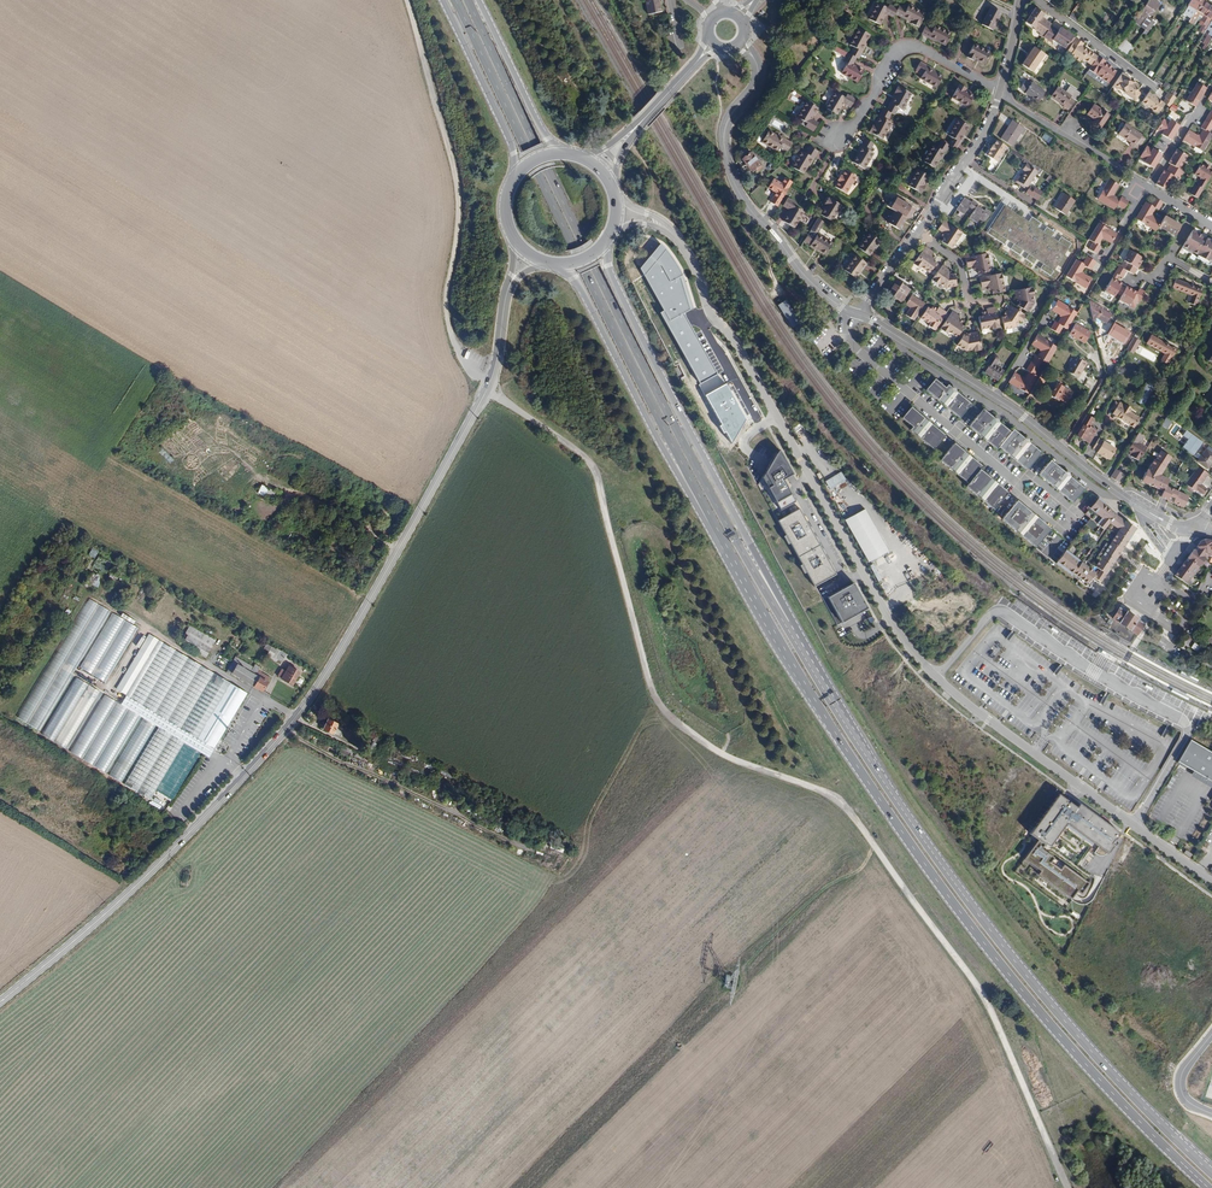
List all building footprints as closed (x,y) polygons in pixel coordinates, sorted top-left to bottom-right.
[(647,15),(661,12),(659,0),(644,0),(647,15)] [(1047,2),(1057,9),(1061,5),(1054,0),(1049,0),(1047,2)] [(1146,5),(1154,11),(1161,2),(1159,1),(1160,0),(1150,0),(1146,5)] [(1188,5),(1190,6),(1196,10),(1203,1),(1204,0),(1191,0),(1188,5)] [(1203,1),(1196,10),(1189,22),(1193,25),(1198,17),(1201,19),(1206,12),(1209,6),(1203,1)] [(895,13),(897,9),(889,5),(887,8),(877,3),(868,19),(880,25),(886,14),(893,17),(895,13)] [(906,9),(899,5),(897,9),(895,13),(902,17),(902,16),(912,21),(911,23),(918,27),(925,13),(916,9),(916,8),(909,4),(906,9)] [(1154,11),(1146,5),(1142,11),(1151,16),(1154,11)] [(1201,19),(1199,22),(1203,24),(1198,32),(1203,36),(1210,23),(1211,19),(1211,7),(1209,6),(1206,12),(1201,19)] [(1001,13),(991,7),(981,25),(992,30),(1001,13)] [(1051,26),(1052,25),(1042,18),(1044,14),(1035,8),(1026,23),(1035,28),(1034,29),(1041,34),(1040,35),(1043,38),(1045,36),(1051,26)] [(1071,13),(1069,17),(1075,22),(1078,18),(1071,13)] [(1152,19),(1142,34),(1147,37),(1157,22),(1152,19)] [(932,29),(925,25),(921,34),(928,37),(929,36),(945,45),(951,33),(935,25),(932,29)] [(1053,40),(1065,49),(1073,37),(1061,28),(1058,31),(1051,26),(1045,36),(1052,41),(1053,40)] [(853,47),(850,54),(856,58),(858,59),(862,51),(861,51),(869,34),(858,28),(849,45),(853,47)] [(1208,34),(1209,35),(1208,37),(1207,36),(1203,42),(1205,45),(1202,49),(1205,50),(1211,39),(1211,37),(1211,28),(1208,34)] [(1065,49),(1068,50),(1076,39),(1076,38),(1073,37),(1065,49)] [(1083,44),(1076,39),(1068,50),(1066,53),(1079,62),(1082,59),(1092,65),(1098,57),(1088,50),(1087,51),(1082,47),(1083,44)] [(1134,47),(1123,39),(1116,49),(1127,57),(1134,47)] [(990,52),(974,44),(967,57),(974,61),(975,60),(984,64),(990,52)] [(833,51),(842,56),(846,48),(841,46),(840,49),(835,47),(833,51)] [(1036,49),(1033,47),(1021,64),(1031,71),(1039,61),(1042,63),(1047,56),(1036,49)] [(852,64),(856,58),(850,54),(847,53),(843,61),(846,63),(841,73),(857,82),(863,71),(852,64)] [(1111,67),(1108,65),(1104,62),(1106,60),(1098,56),(1098,57),(1092,65),(1089,69),(1109,82),(1116,71),(1111,67)] [(920,62),(915,70),(922,74),(920,79),(936,88),(943,76),(926,67),(927,66),(920,62)] [(1122,73),(1113,86),(1117,89),(1120,88),(1125,92),(1125,94),(1135,101),(1140,93),(1137,91),(1136,89),(1139,85),(1137,83),(1136,83),(1131,79),(1131,78),(1122,73)] [(1026,80),(1020,89),(1025,93),(1026,92),(1032,97),(1030,99),(1036,104),(1044,93),(1036,87),(1037,85),(1033,82),(1031,84),(1026,80)] [(1185,102),(1196,107),(1206,87),(1195,82),(1185,102)] [(959,85),(951,97),(967,107),(974,95),(965,90),(966,89),(959,85)] [(890,103),(886,110),(891,113),(894,115),(898,108),(903,111),(907,104),(906,104),(911,94),(897,86),(893,94),(895,95),(890,104),(890,103)] [(1058,87),(1051,96),(1065,105),(1063,107),(1068,110),(1074,100),(1070,97),(1071,95),(1058,87)] [(835,92),(825,108),(837,115),(843,103),(850,107),(855,99),(847,95),(845,98),(835,92)] [(1158,111),(1164,102),(1149,92),(1147,94),(1142,101),(1153,108),(1153,110),(1155,111),(1158,111)] [(1173,96),(1169,93),(1166,97),(1167,98),(1174,102),(1176,99),(1173,96)] [(1167,98),(1164,102),(1171,107),(1174,102),(1167,98)] [(806,101),(797,117),(807,123),(805,126),(813,131),(818,123),(811,119),(818,108),(806,101)] [(1094,104),(1087,114),(1095,120),(1093,123),(1101,128),(1109,116),(1101,110),(1102,110),(1094,104)] [(886,110),(883,109),(879,116),(880,116),(875,125),(873,124),(869,132),(882,139),(888,129),(889,130),(892,123),(887,120),(891,113),(886,110)] [(1176,124),(1181,116),(1171,111),(1167,118),(1176,124)] [(952,138),(948,145),(949,146),(956,149),(960,143),(959,142),(969,127),(957,120),(948,135),(952,138)] [(1156,130),(1161,133),(1163,134),(1165,136),(1164,137),(1170,141),(1179,126),(1169,121),(1168,123),(1163,120),(1156,130)] [(1010,125),(1001,139),(1012,146),(1020,134),(1022,135),(1026,130),(1013,121),(1010,125)] [(1198,137),(1189,131),(1183,140),(1203,152),(1211,137),(1211,135),(1209,133),(1211,127),(1211,125),(1205,121),(1201,128),(1204,130),(1201,137),(1200,139),(1199,138),(1197,138),(1198,137)] [(1133,148),(1134,147),(1142,135),(1126,124),(1118,135),(1130,143),(1129,145),(1133,148)] [(781,147),(788,151),(792,143),(785,139),(785,140),(768,130),(762,142),(778,151),(781,147)] [(1054,139),(1044,133),(1041,138),(1050,144),(1054,139)] [(1142,135),(1134,147),(1139,150),(1147,139),(1142,135)] [(863,146),(853,162),(864,169),(874,153),(869,150),(873,144),(866,139),(862,146),(863,146)] [(1006,148),(995,140),(985,155),(996,163),(1006,148)] [(945,153),(949,146),(948,145),(941,141),(937,148),(933,145),(923,161),(934,168),(944,152),(945,153)] [(1146,146),(1140,157),(1144,160),(1143,163),(1152,169),(1161,154),(1156,151),(1155,152),(1153,151),(1151,150),(1146,146)] [(801,151),(791,167),(803,174),(813,157),(813,158),(817,151),(810,147),(806,153),(801,151)] [(1172,157),(1168,164),(1170,165),(1168,168),(1166,171),(1164,170),(1160,177),(1155,185),(1166,191),(1175,177),(1179,179),(1181,176),(1183,173),(1179,170),(1187,156),(1178,150),(1177,150),(1172,157)] [(760,164),(767,158),(754,151),(751,153),(751,152),(742,160),(746,165),(751,171),(755,168),(757,171),(762,167),(760,164)] [(1037,167),(1029,161),(1022,170),(1025,172),(1021,176),(1019,175),(1016,180),(1027,188),(1037,172),(1037,171),(1039,168),(1037,167)] [(1197,163),(1191,173),(1194,174),(1199,164),(1197,163)] [(1197,199),(1211,173),(1211,172),(1209,170),(1210,169),(1209,167),(1206,164),(1203,165),(1203,166),(1199,164),(1194,174),(1202,179),(1197,187),(1195,186),(1190,195),(1197,199)] [(838,181),(834,187),(846,193),(856,177),(845,170),(841,176),(840,175),(837,180),(838,181)] [(918,170),(908,185),(921,194),(926,187),(924,185),(929,177),(918,170)] [(790,186),(793,182),(786,178),(781,186),(779,185),(780,183),(774,180),(768,188),(774,192),(774,191),(776,192),(777,193),(775,196),(774,196),(770,203),(777,207),(783,198),(790,186)] [(1112,192),(1113,193),(1118,184),(1109,179),(1097,199),(1114,209),(1117,204),(1124,208),(1128,201),(1121,197),(1119,200),(1113,196),(1111,195),(1112,192)] [(1029,188),(1040,196),(1046,188),(1039,182),(1037,184),(1033,182),(1029,188)] [(1062,192),(1052,207),(1065,215),(1075,201),(1062,192)] [(964,197),(956,210),(964,215),(966,211),(971,214),(969,218),(976,223),(979,219),(984,223),(991,213),(985,209),(984,211),(981,209),(981,208),(977,206),(978,204),(973,200),(971,203),(968,201),(968,200),(964,197)] [(789,212),(783,221),(794,228),(804,212),(794,206),(796,203),(787,198),(783,206),(790,210),(789,212)] [(827,205),(821,215),(832,221),(841,205),(829,198),(825,204),(827,205)] [(897,198),(890,208),(896,212),(905,217),(911,207),(897,198)] [(1137,219),(1156,231),(1158,227),(1160,224),(1161,221),(1153,216),(1153,217),(1151,215),(1152,214),(1155,208),(1158,210),(1163,202),(1155,198),(1151,205),(1146,203),(1137,219)] [(1031,222),(1007,206),(990,233),(1007,244),(1010,240),(1017,244),(1014,249),(1022,255),(1025,250),(1032,254),(1028,259),(1036,265),(1040,260),(1047,264),(1043,269),(1054,276),(1074,243),(1065,238),(1061,242),(1054,237),(1057,233),(1049,227),(1046,232),(1040,228),(1043,223),(1034,217),(1031,222)] [(911,207),(905,217),(907,218),(907,219),(913,208),(911,207)] [(905,217),(896,212),(888,223),(899,230),(907,218),(905,217)] [(1160,224),(1158,227),(1174,237),(1176,234),(1180,226),(1173,222),(1164,217),(1161,221),(1160,224)] [(823,222),(817,218),(804,241),(810,245),(817,234),(823,222)] [(941,242),(952,249),(958,240),(961,242),(965,236),(943,221),(938,230),(943,233),(946,235),(943,239),(941,242)] [(1116,235),(1098,223),(1093,232),(1088,240),(1093,243),(1088,250),(1095,254),(1100,247),(1097,246),(1101,239),(1102,237),(1104,238),(1103,239),(1111,244),(1116,235)] [(1182,248),(1196,257),(1208,265),(1209,264),(1211,266),(1211,240),(1210,238),(1209,239),(1206,238),(1206,239),(1201,236),(1201,235),(1192,229),(1182,248)] [(870,233),(858,248),(869,256),(880,241),(870,233)] [(817,234),(810,245),(816,249),(826,255),(833,244),(817,234)] [(660,244),(640,268),(664,311),(670,321),(683,314),(693,308),(685,284),(682,274),(675,261),(666,250),(660,244)] [(933,252),(925,247),(913,263),(919,268),(920,266),(929,273),(932,268),(937,263),(933,260),(929,257),(931,254),(933,252)] [(1126,263),(1123,269),(1126,271),(1128,272),(1130,273),(1134,267),(1137,269),(1140,264),(1143,259),(1129,250),(1126,255),(1126,257),(1124,261),(1126,263)] [(986,253),(969,257),(965,258),(967,267),(973,266),(976,266),(977,271),(978,274),(990,272),(986,253)] [(855,255),(844,270),(854,278),(866,263),(855,255)] [(1082,264),(1076,260),(1070,268),(1065,277),(1085,289),(1090,280),(1082,275),(1079,274),(1080,272),(1084,266),(1090,270),(1095,262),(1087,258),(1082,264)] [(937,272),(941,266),(937,263),(932,268),(937,272)] [(937,272),(931,280),(937,285),(939,283),(946,288),(956,286),(955,279),(954,273),(950,274),(947,272),(949,270),(942,265),(941,266),(937,272)] [(1123,269),(1119,267),(1103,292),(1108,295),(1110,295),(1114,297),(1116,293),(1120,286),(1122,284),(1117,281),(1116,280),(1118,276),(1122,278),(1126,271),(1123,269)] [(1004,292),(1000,273),(979,278),(981,288),(987,286),(990,286),(991,291),(992,294),(1004,292)] [(1202,289),(1175,278),(1172,288),(1192,295),(1189,303),(1196,306),(1202,289)] [(888,293),(898,299),(901,295),(904,297),(909,290),(901,285),(902,283),(897,280),(888,293)] [(1121,296),(1125,290),(1120,286),(1116,293),(1121,296)] [(1014,291),(1016,299),(1018,298),(1019,302),(1016,306),(1022,309),(1027,313),(1033,304),(1032,296),(1034,296),(1032,287),(1014,291)] [(1121,296),(1118,302),(1122,304),(1125,304),(1128,306),(1132,299),(1133,298),(1140,301),(1145,293),(1139,289),(1137,293),(1131,289),(1127,287),(1125,290),(1121,296)] [(925,304),(917,298),(912,294),(906,303),(912,306),(906,315),(914,321),(925,304)] [(1087,298),(1093,323),(1097,316),(1102,319),(1101,321),(1106,324),(1111,314),(1102,308),(1102,307),(1087,298)] [(777,305),(791,327),(799,322),(785,300),(777,305)] [(1062,327),(1067,330),(1071,324),(1077,313),(1057,301),(1052,310),(1061,315),(1063,316),(1062,318),(1058,324),(1055,322),(1051,329),(1058,333),(1062,327)] [(1010,305),(1005,312),(1007,314),(1005,317),(1001,318),(1002,324),(1003,330),(1014,328),(1018,321),(1020,322),(1025,315),(1020,312),(1014,309),(1010,305)] [(928,325),(935,330),(943,317),(946,312),(938,307),(936,309),(934,312),(930,309),(927,307),(920,317),(929,323),(928,325)] [(999,325),(997,318),(995,307),(986,309),(986,312),(987,315),(982,316),(977,317),(980,330),(991,328),(991,330),(999,328),(999,325)] [(717,374),(683,314),(670,321),(664,311),(660,313),(700,384),(717,374)] [(947,331),(957,337),(960,332),(964,327),(960,324),(956,321),(958,318),(959,316),(951,311),(949,314),(945,319),(939,328),(946,333),(947,331)] [(1091,333),(1075,323),(1069,334),(1075,338),(1075,337),(1085,343),(1091,333)] [(1114,324),(1108,334),(1124,343),(1128,337),(1130,333),(1114,324)] [(963,334),(959,339),(956,345),(965,351),(973,349),(974,351),(981,350),(978,332),(970,334),(970,336),(967,337),(967,336),(963,334)] [(1029,394),(1039,377),(1034,374),(1042,361),(1047,364),(1052,355),(1057,347),(1037,335),(1032,344),(1041,349),(1042,350),(1042,352),(1038,358),(1035,356),(1027,370),(1030,372),(1026,379),(1025,380),(1023,379),(1014,373),(1009,382),(1029,394)] [(1176,349),(1151,335),(1146,343),(1164,354),(1160,360),(1167,365),(1176,349)] [(1133,337),(1126,349),(1133,353),(1140,341),(1136,339),(1133,337)] [(990,363),(988,367),(984,373),(997,381),(1004,371),(995,365),(998,360),(998,358),(997,357),(997,356),(996,355),(995,355),(993,355),(992,356),(991,356),(987,362),(990,363)] [(1076,357),(1067,372),(1078,378),(1086,363),(1076,357)] [(726,383),(717,374),(700,384),(699,385),(705,395),(731,444),(746,419),(726,383)] [(1039,377),(1029,394),(1022,405),(1026,409),(1033,397),(1034,398),(1044,380),(1039,377)] [(971,403),(957,392),(956,393),(950,388),(951,387),(948,384),(945,387),(934,378),(925,389),(959,418),(971,403)] [(1057,381),(1052,378),(1045,390),(1050,394),(1049,395),(1056,400),(1057,398),(1066,403),(1072,393),(1066,390),(1068,387),(1064,385),(1063,387),(1056,383),(1057,381)] [(1084,386),(1089,389),(1093,382),(1087,379),(1084,386)] [(1136,400),(1143,405),(1155,386),(1148,381),(1136,400)] [(1118,416),(1124,420),(1124,419),(1126,420),(1126,421),(1125,422),(1134,427),(1140,418),(1129,411),(1131,408),(1126,404),(1125,405),(1120,402),(1119,403),(1115,410),(1114,411),(1119,414),(1118,416)] [(945,435),(911,406),(902,418),(912,427),(910,430),(933,449),(945,435)] [(992,418),(993,417),(983,408),(968,425),(996,449),(999,446),(1026,469),(1041,452),(1013,429),(1011,432),(1000,422),(998,423),(992,418)] [(1086,415),(1076,431),(1078,433),(1077,436),(1089,443),(1096,431),(1090,427),(1094,419),(1086,415)] [(1165,419),(1161,425),(1167,429),(1171,423),(1165,419)] [(1194,456),(1203,442),(1186,430),(1184,433),(1174,426),(1169,433),(1180,440),(1184,443),(1181,448),(1194,456)] [(1134,440),(1127,450),(1130,452),(1132,454),(1131,456),(1139,461),(1141,458),(1147,448),(1140,444),(1143,439),(1142,435),(1138,433),(1134,440)] [(1116,449),(1099,439),(1093,448),(1098,451),(1097,452),(1101,454),(1100,455),(1105,458),(1105,457),(1109,459),(1116,449)] [(964,453),(965,451),(954,442),(940,460),(968,484),(965,487),(993,510),(1007,492),(980,469),(982,466),(971,456),(970,458),(964,453)] [(1208,446),(1206,449),(1206,448),(1197,461),(1207,469),(1211,462),(1211,449),(1208,446)] [(793,475),(779,450),(770,464),(762,478),(780,511),(795,503),(783,481),(793,475)] [(1167,483),(1165,478),(1160,475),(1171,457),(1161,451),(1157,456),(1154,460),(1151,466),(1150,466),(1149,466),(1146,472),(1145,473),(1142,477),(1142,478),(1146,480),(1145,483),(1157,489),(1154,494),(1155,495),(1159,496),(1160,494),(1161,494),(1165,486),(1167,483)] [(1084,488),(1050,460),(1038,474),(1072,503),(1084,488)] [(1207,474),(1198,466),(1184,484),(1187,486),(1193,490),(1195,492),(1196,490),(1203,495),(1207,489),(1200,484),(1205,479),(1204,478),(1207,474)] [(1116,469),(1111,477),(1118,482),(1124,473),(1116,469)] [(271,501),(275,492),(260,486),(256,494),(271,501)] [(1177,495),(1178,492),(1165,486),(1161,494),(1160,494),(1159,496),(1164,499),(1167,500),(1171,492),(1177,495)] [(1171,492),(1167,500),(1183,507),(1184,506),(1188,498),(1189,497),(1178,492),(1177,495),(1171,492)] [(1017,499),(1001,518),(1034,547),(1050,528),(1017,499)] [(1097,499),(1084,514),(1089,518),(1055,563),(1084,585),(1092,576),(1100,582),(1102,578),(1109,568),(1114,560),(1120,551),(1133,531),(1135,528),(1115,515),(1116,515),(1097,499)] [(777,521),(814,588),(836,575),(799,509),(777,521)] [(865,509),(845,520),(868,562),(888,552),(865,509)] [(385,531),(382,535),(390,540),(393,535),(385,531)] [(1186,584),(1206,558),(1204,557),(1207,554),(1209,553),(1210,553),(1209,555),(1211,556),(1211,541),(1210,541),(1204,540),(1202,540),(1201,541),(1196,547),(1197,547),(1195,549),(1194,551),(1194,550),(1193,550),(1183,563),(1177,571),(1174,575),(1186,584)] [(89,556),(96,559),(99,550),(92,547),(89,556)] [(107,573),(113,562),(99,555),(93,566),(107,573)] [(878,582),(881,580),(873,563),(869,565),(878,582)] [(913,572),(920,568),(916,563),(910,567),(913,572)] [(850,619),(868,609),(855,587),(849,590),(847,587),(827,598),(841,624),(850,619)] [(58,602),(63,605),(69,596),(64,593),(58,602)] [(17,718),(38,730),(109,611),(89,599),(17,718)] [(1119,608),(1112,619),(1123,626),(1136,635),(1143,625),(1138,620),(1138,619),(1131,614),(1126,611),(1125,612),(1119,608)] [(112,613),(80,668),(106,684),(138,628),(112,613)] [(185,634),(211,649),(216,640),(191,625),(185,634)] [(211,649),(185,634),(183,637),(186,639),(184,643),(206,657),(211,649)] [(200,752),(207,756),(245,693),(150,635),(117,689),(126,695),(120,704),(139,715),(142,717),(155,725),(158,727),(123,784),(149,800),(155,790),(171,800),(200,752)] [(1193,642),(1190,647),(1197,651),(1200,646),(1193,642)] [(277,659),(283,661),(285,653),(279,651),(277,659)] [(233,662),(267,681),(270,677),(258,671),(260,667),(255,664),(253,666),(236,656),(233,662)] [(233,662),(227,671),(250,684),(262,691),(267,681),(233,662)] [(293,684),(300,672),(290,666),(287,671),(283,668),(278,676),(293,684)] [(42,735),(65,749),(100,692),(76,678),(42,735)] [(70,751),(105,772),(139,715),(120,704),(104,694),(70,751)] [(108,774),(120,781),(155,725),(142,717),(108,774)] [(338,726),(338,725),(328,720),(326,724),(324,722),(321,728),(333,734),(334,733),(340,736),(344,729),(338,726)] [(1177,763),(1211,782),(1211,753),(1190,741),(1177,763)] [(367,751),(372,754),(377,745),(372,743),(367,751)] [(341,749),(338,754),(348,759),(350,754),(341,749)] [(1104,853),(1118,835),(1079,806),(1077,810),(1058,796),(1029,836),(1035,840),(1022,858),(1037,870),(1034,874),(1067,898),(1074,888),(1078,891),(1084,883),(1045,855),(1067,826),(1104,853)] [(1078,865),(1085,869),(1094,854),(1087,850),(1078,865)]
